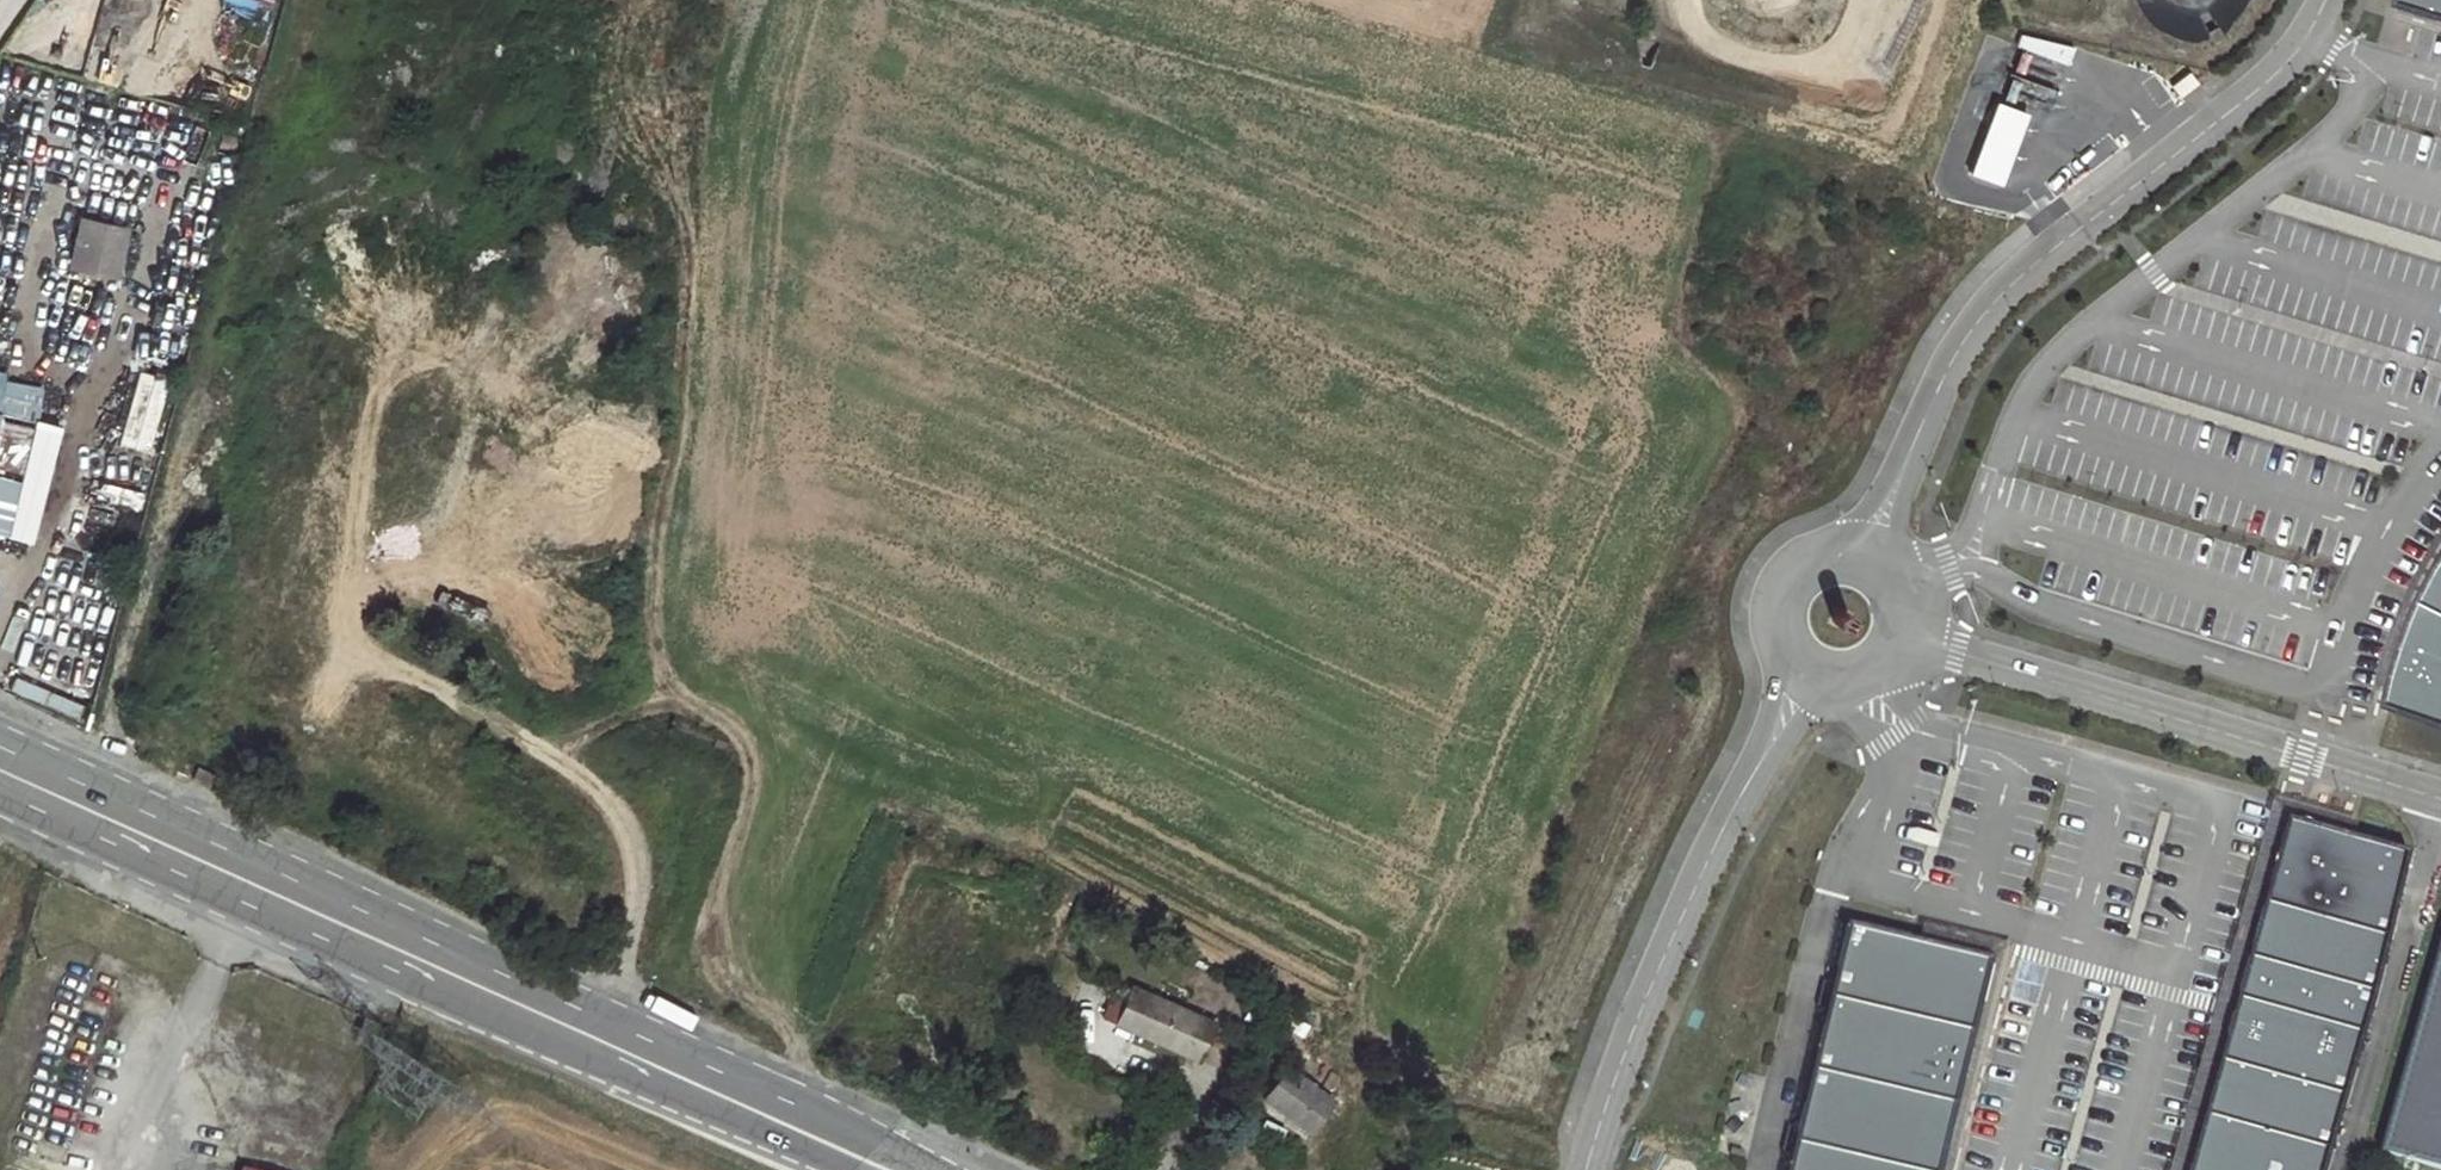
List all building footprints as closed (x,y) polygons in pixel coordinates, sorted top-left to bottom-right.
[(2403,3),(2440,15),(2440,0),(2404,0),(2403,3)] [(2194,71),(2176,84),(2184,94),(2202,81),(2194,71)] [(124,229),(83,221),(74,265),(116,272),(124,229)] [(0,413),(0,504),(12,506),(33,420),(0,413)] [(2440,725),(2440,567),(2410,631),(2399,664),(2389,707),(2440,725)] [(216,774),(201,766),(196,777),(213,783),(216,774)] [(2407,850),(2284,815),(2184,1169),(2310,1169),(2407,850)] [(1845,920),(1784,1169),(1938,1169),(1991,955),(1845,920)] [(2379,1152),(2440,1169),(2440,941),(2379,1152)] [(1212,1023),(1130,988),(1116,1024),(1198,1058),(1212,1023)] [(1307,1040),(1286,1066),(1328,1096),(1349,1068),(1307,1040)] [(1333,1099),(1328,1096),(1286,1066),(1262,1099),(1309,1132),(1333,1099)]
